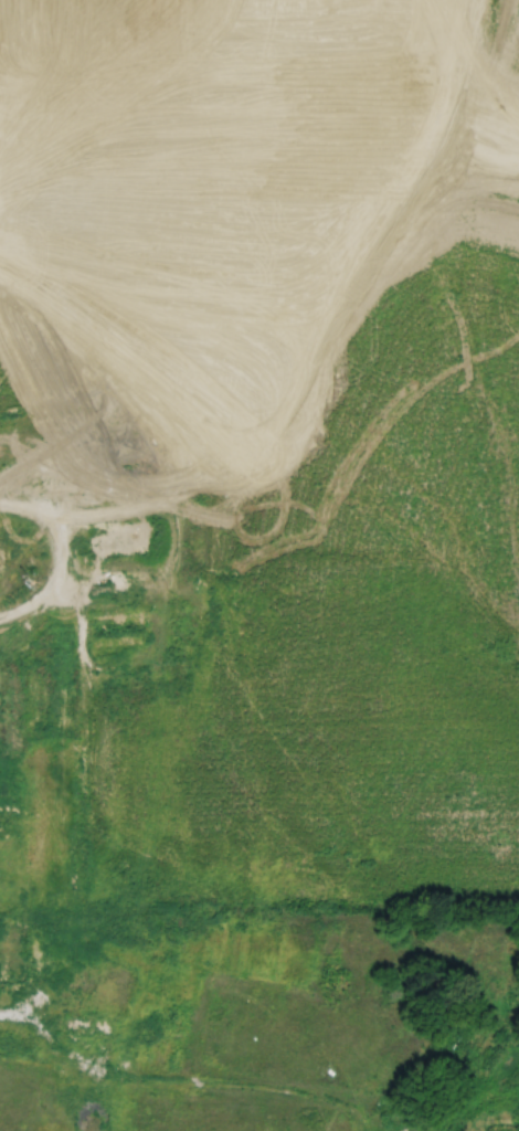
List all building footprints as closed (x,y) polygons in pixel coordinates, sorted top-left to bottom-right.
[(88,521),(88,558),(148,558),(148,521),(88,521)]
